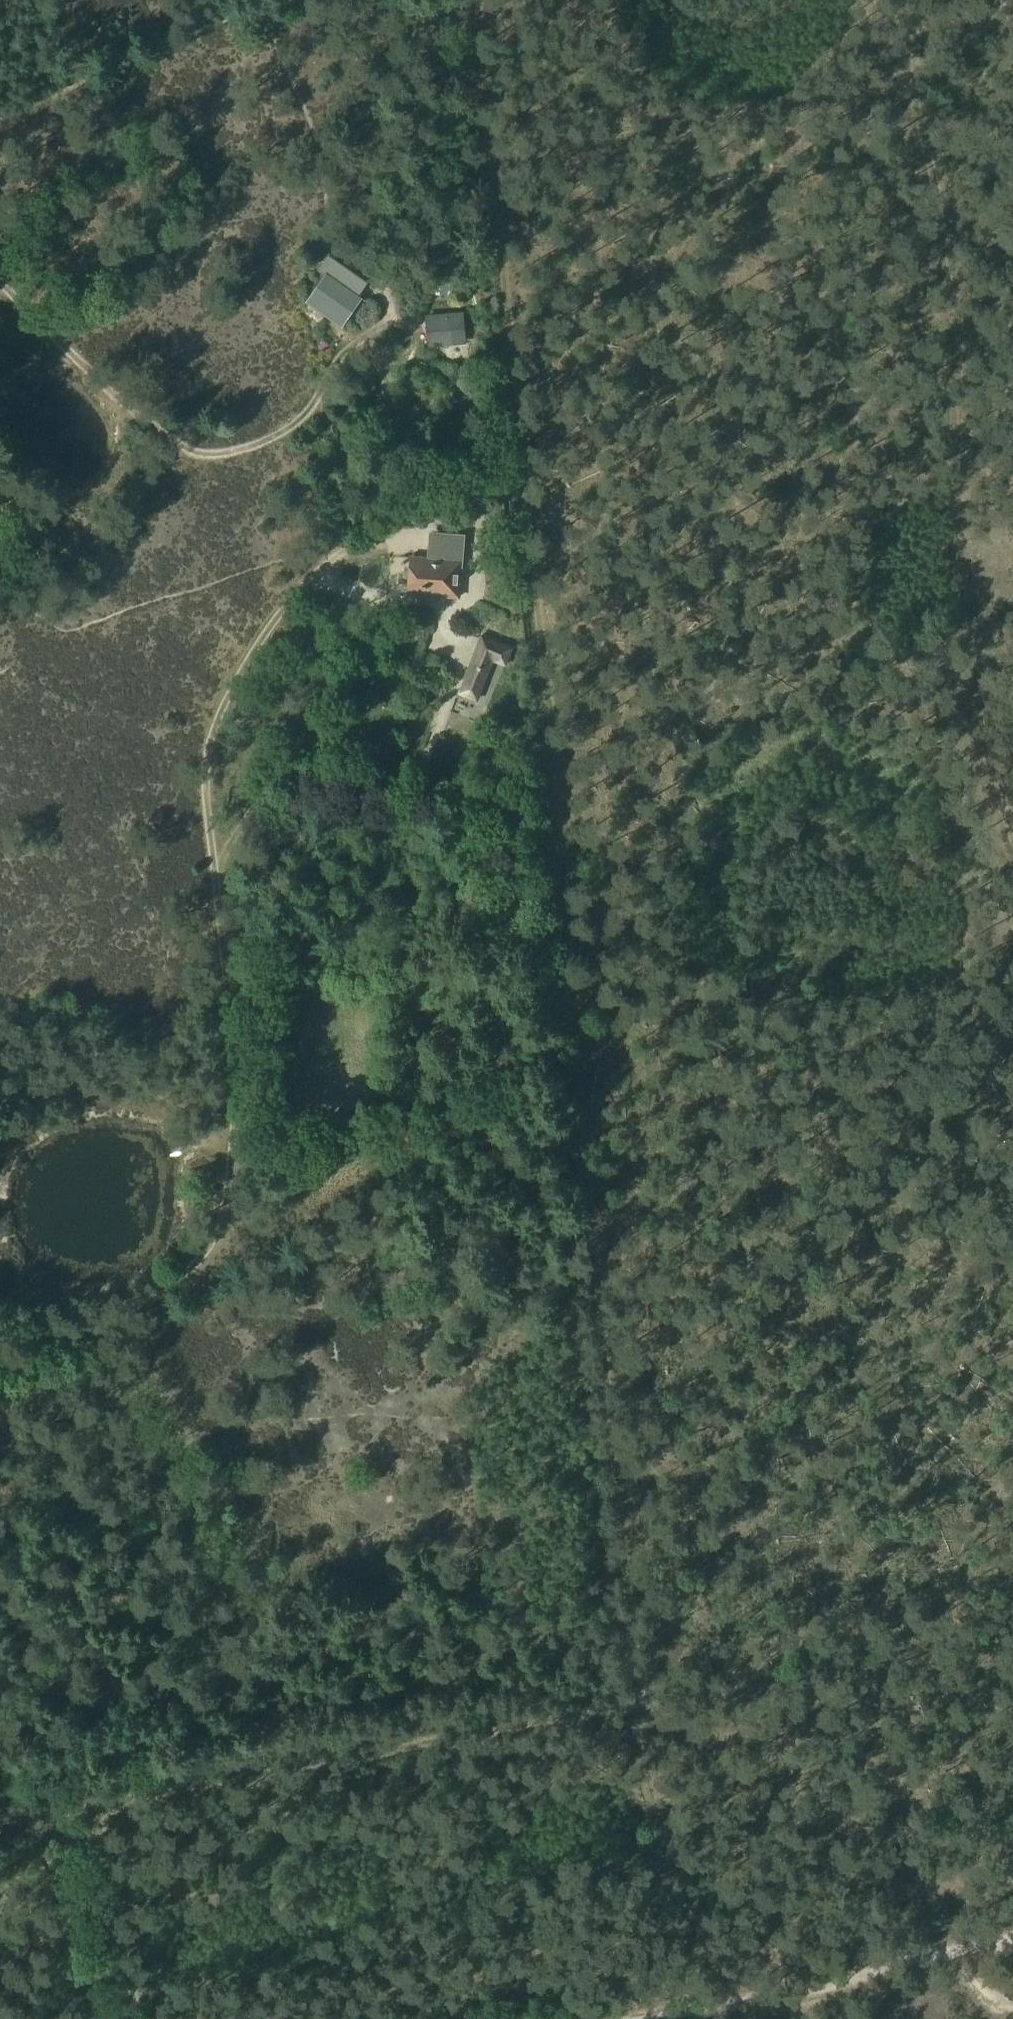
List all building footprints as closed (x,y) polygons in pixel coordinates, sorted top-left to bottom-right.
[(327,276),(312,297),(344,319),(368,282),(328,254),(317,269),(327,276)] [(428,280),(426,292),(444,295),(446,282),(428,280)] [(452,312),(426,315),(430,346),(453,344),(452,327),(463,325),(462,312),(452,313),(452,312)] [(409,557),(406,594),(459,597),(465,534),(429,531),(427,558),(409,557)] [(477,646),(454,702),(473,710),(489,670),(502,675),(508,659),(477,646)] [(518,733),(513,742),(526,749),(530,740),(518,733)]
